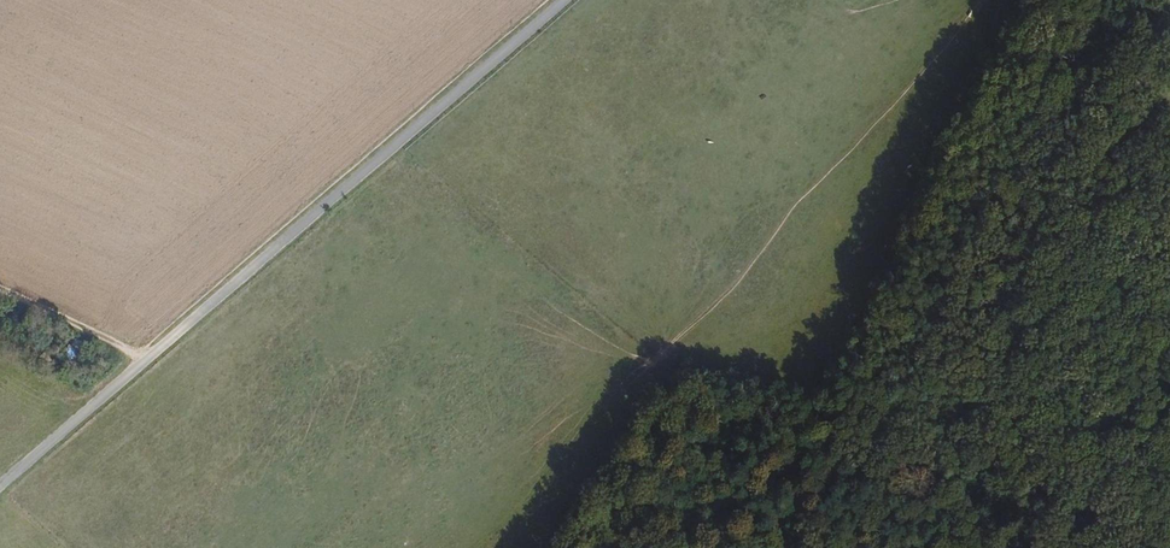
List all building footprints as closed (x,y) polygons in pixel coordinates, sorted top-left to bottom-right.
[(75,373),(86,350),(78,346),(67,370),(75,373)]
